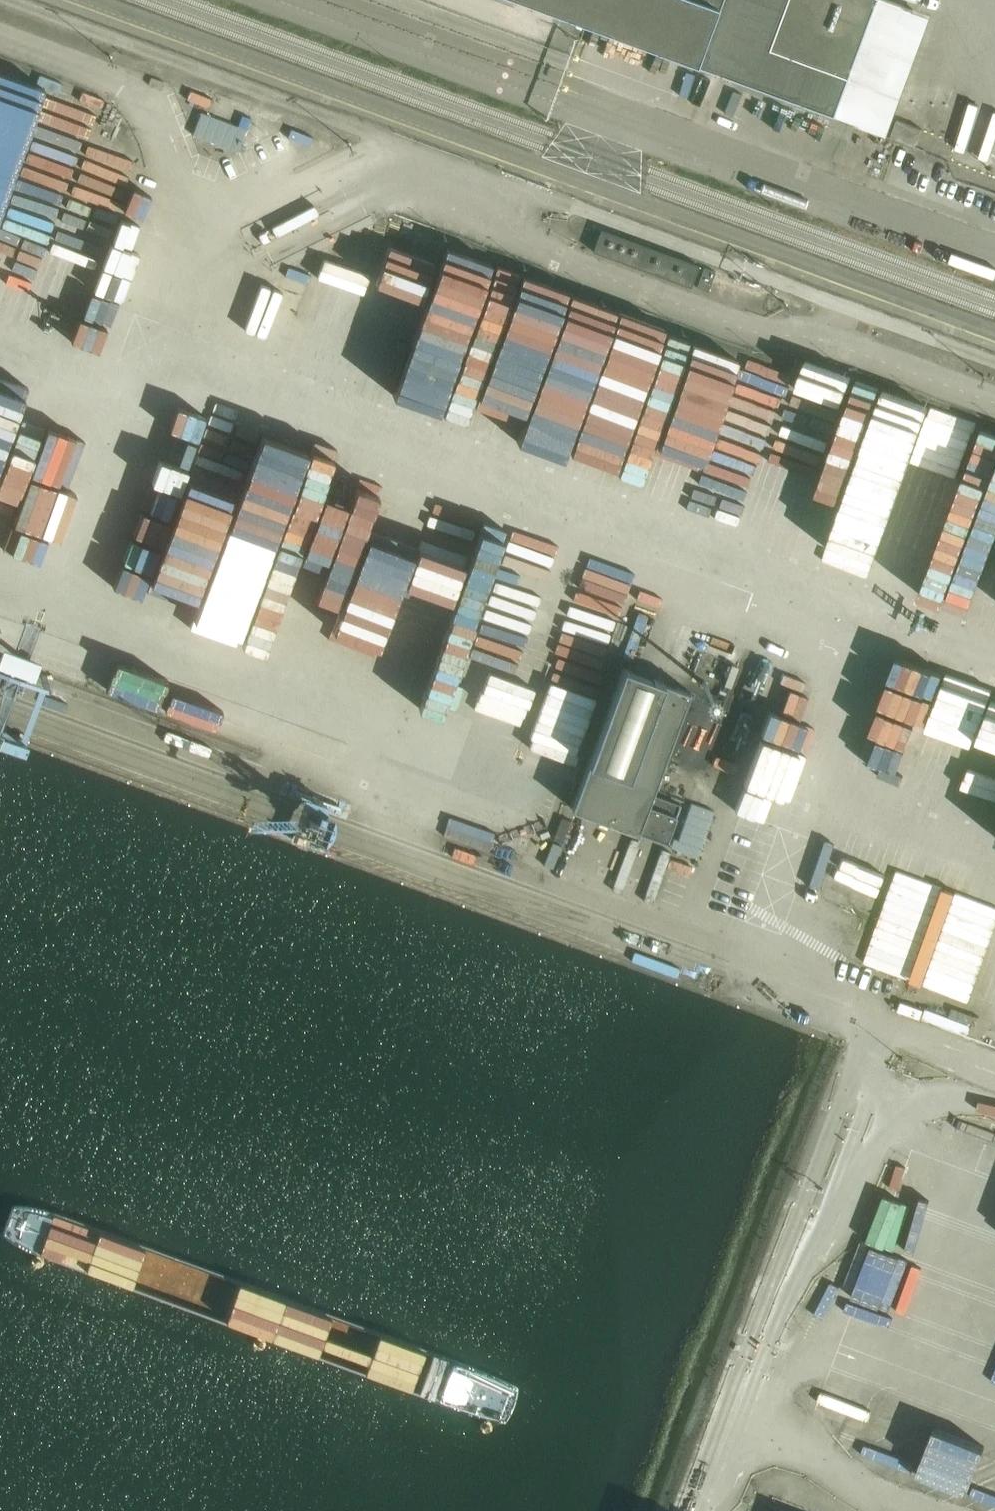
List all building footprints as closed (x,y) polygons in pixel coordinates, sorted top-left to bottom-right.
[(656,51),(832,116),(874,0),(517,0),(656,51)] [(224,121),(244,126),(250,103),(216,93),(210,114),(225,118),(224,121)] [(201,113),(193,135),(238,153),(247,130),(201,113)] [(917,146),(923,130),(898,120),(891,137),(917,146)] [(691,288),(699,266),(601,230),(593,252),(691,288)] [(708,292),(716,272),(704,268),(697,288),(708,292)] [(651,806),(693,693),(623,668),(571,808),(636,832),(636,833),(638,834),(639,830),(667,840),(676,815),(651,806)]
